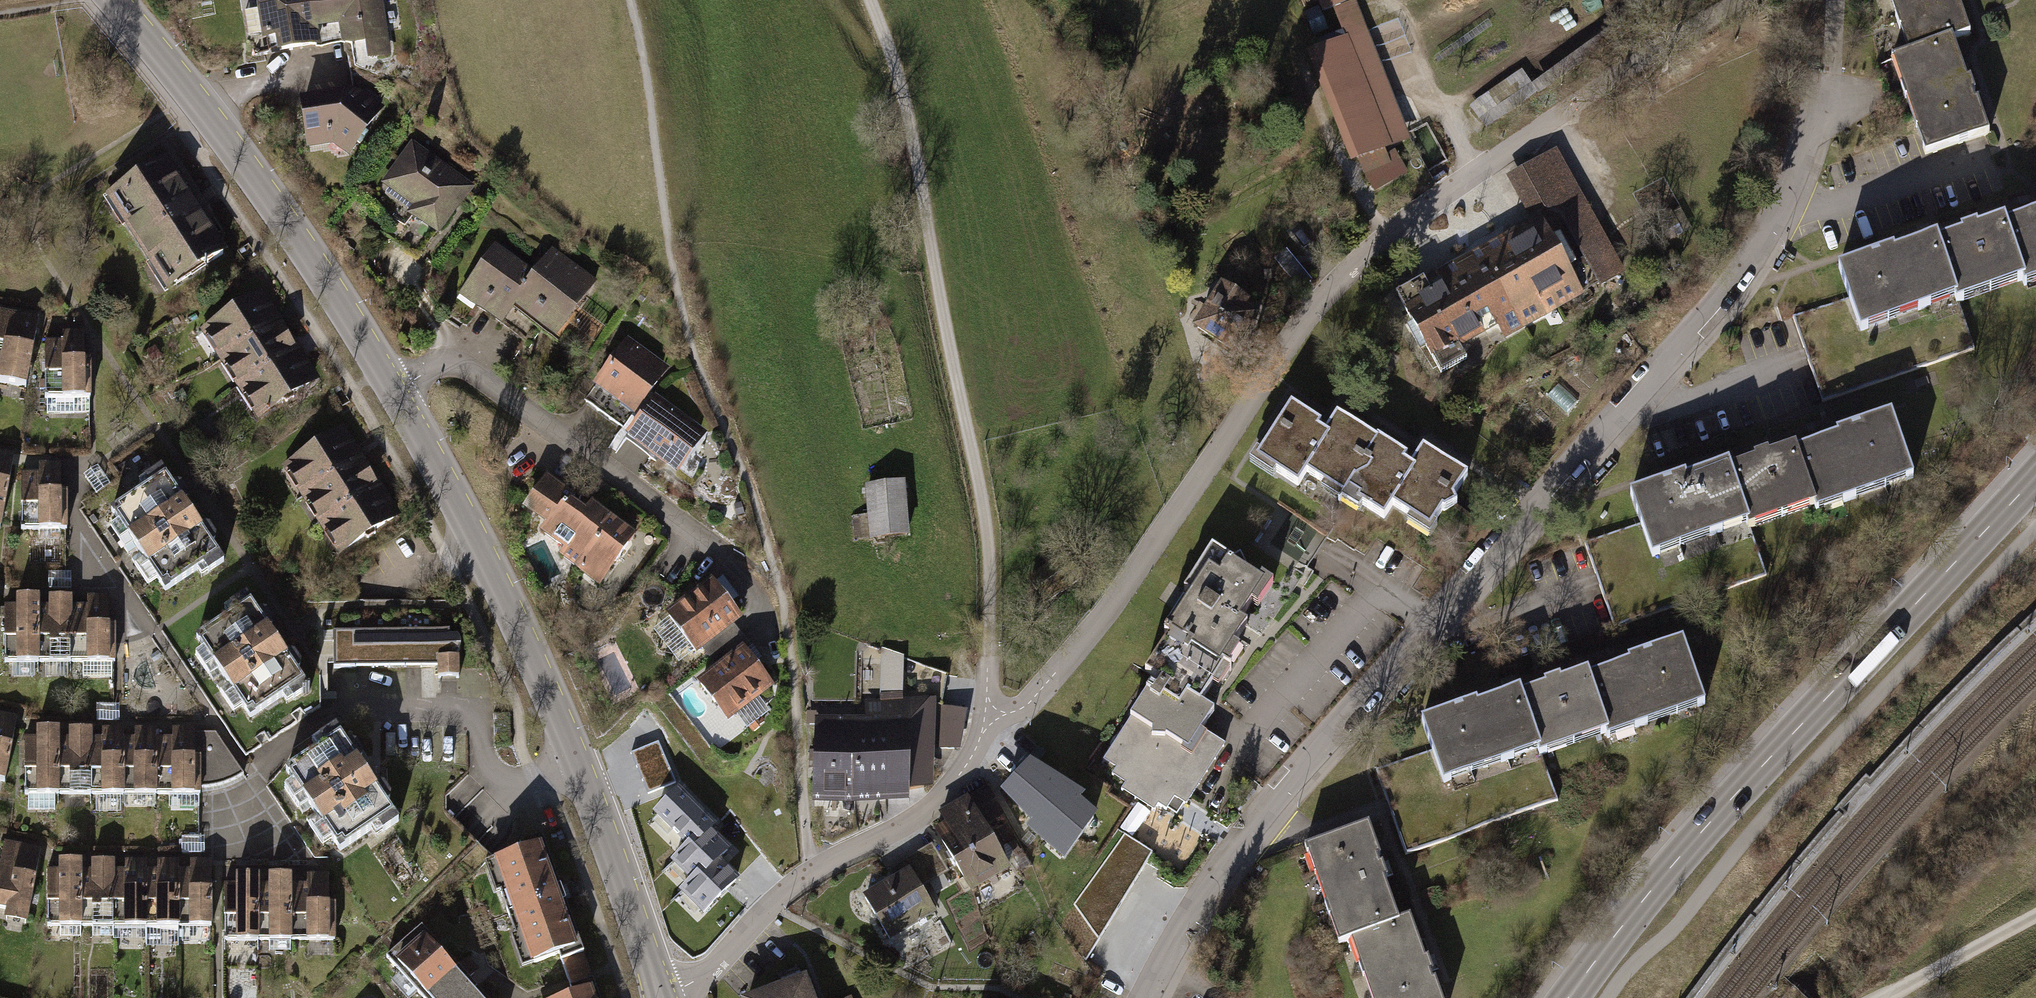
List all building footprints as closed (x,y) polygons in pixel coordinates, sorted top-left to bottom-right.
[(263,41),(277,39),(279,56),(320,50),(317,32),(313,0),(291,0),(289,2),(258,7),(263,41)] [(391,54),(383,0),(313,0),(317,32),(340,29),(342,46),(367,43),(369,57),(391,54)] [(1960,0),(1889,0),(1908,54),(1951,38),(1971,32),(1960,0)] [(1338,11),(1349,38),(1315,52),(1356,156),(1407,137),(1354,5),(1338,11)] [(1891,60),(1927,154),(1987,132),(1951,38),(1908,54),(1891,60)] [(1471,102),(1488,128),(1541,96),(1524,69),(1471,102)] [(344,87),(303,94),(311,142),(335,138),(350,149),(386,101),(369,88),(344,87)] [(406,210),(436,232),(471,184),(411,139),(380,181),(411,204),(406,210)] [(1625,273),(1557,150),(1508,177),(1530,217),(1545,209),(1562,214),(1602,286),(1625,273)] [(167,151),(99,193),(161,294),(230,252),(167,151)] [(1394,154),(1365,171),(1375,189),(1405,172),(1394,154)] [(2011,218),(2035,289),(2035,288),(2035,209),(2011,218)] [(2011,218),(1929,245),(1953,316),(2035,289),(2011,218)] [(1425,281),(1399,294),(1441,373),(1467,359),(1458,342),(1515,311),(1523,326),(1579,296),(1543,233),(1432,295),(1425,281)] [(1929,245),(1837,276),(1861,347),(1953,316),(1929,245)] [(533,275),(494,247),(459,296),(498,324),(512,304),(533,275)] [(512,304),(557,336),(596,281),(552,249),(533,275),(512,304)] [(1268,313),(1225,282),(1197,322),(1239,352),(1268,313)] [(278,316),(258,284),(191,326),(252,424),(319,382),(302,355),(291,337),(278,316)] [(0,307),(0,378),(21,382),(35,314),(0,307)] [(84,332),(41,332),(41,402),(84,402),(84,332)] [(593,386),(634,416),(669,367),(628,338),(593,386)] [(626,437),(678,474),(708,432),(656,395),(626,437)] [(1296,402),(1261,460),(1341,507),(1347,499),(1377,451),(1296,402)] [(1891,414),(1799,446),(1822,513),(1914,481),(1891,414)] [(361,452),(341,423),(276,467),(335,552),(399,508),(382,482),(373,469),(361,452)] [(1425,547),(1460,490),(1382,442),(1377,451),(1347,499),(1425,547)] [(1733,470),(1756,535),(1822,513),(1799,446),(1733,470)] [(0,447),(0,524),(2,525),(15,450),(0,447)] [(62,461),(19,461),(19,533),(62,533),(62,461)] [(159,464),(99,507),(155,586),(215,543),(159,464)] [(1733,470),(1639,503),(1662,567),(1756,535),(1733,470)] [(559,556),(599,584),(636,532),(590,500),(585,509),(571,499),(566,507),(560,503),(569,492),(545,475),(534,490),(541,495),(529,512),(545,524),(540,530),(565,548),(559,556)] [(904,483),(865,487),(870,540),(909,536),(904,483)] [(1280,587),(1214,544),(1139,660),(1157,672),(1204,702),(1280,587)] [(712,575),(665,610),(695,649),(742,615),(712,575)] [(244,594),(187,632),(245,718),(302,679),(244,594)] [(22,597),(1,597),(2,668),(112,667),(112,596),(94,596),(56,597),(22,597)] [(459,629),(330,628),(330,662),(433,662),(433,679),(446,679),(459,680),(459,629)] [(745,643),(699,678),(729,718),(775,683),(745,643)] [(1700,714),(1677,645),(1594,673),(1617,741),(1700,714)] [(883,700),(864,701),(864,715),(865,800),(909,799),(909,787),(933,787),(932,749),(957,749),(962,713),(932,707),(932,700),(904,700),(903,653),(883,653),(883,700)] [(1157,672),(1092,768),(1175,823),(1230,743),(1194,719),(1204,702),(1157,672)] [(1617,741),(1594,673),(1519,698),(1542,766),(1617,741)] [(1519,698),(1426,729),(1449,797),(1542,766),(1519,698)] [(0,715),(0,777),(10,717),(0,715)] [(816,715),(817,800),(865,800),(864,715),(816,715)] [(42,730),(26,730),(27,799),(195,797),(194,728),(178,728),(141,729),(108,729),(74,729),(42,730)] [(346,741),(293,776),(331,835),(385,800),(346,741)] [(638,750),(649,790),(675,783),(664,743),(638,750)] [(1036,751),(1006,788),(1051,864),(1103,809),(1036,751)] [(679,890),(704,915),(740,880),(721,859),(731,849),(712,830),(716,826),(679,788),(654,813),(687,846),(671,861),(690,880),(679,890)] [(936,833),(974,894),(1013,869),(986,826),(1002,816),(987,793),(972,803),(969,799),(941,817),(947,826),(936,833)] [(1120,830),(1065,929),(1100,948),(1155,849),(1120,830)] [(1369,830),(1305,853),(1340,949),(1349,945),(1403,926),(1369,830)] [(543,842),(488,861),(525,967),(580,948),(543,842)] [(0,843),(0,915),(24,920),(38,850),(0,843)] [(65,864),(46,865),(47,937),(205,936),(205,863),(192,863),(166,863),(130,864),(98,864),(65,864)] [(910,869),(865,896),(891,940),(937,914),(910,869)] [(242,877),(222,877),(222,949),(330,948),(329,876),(311,876),(276,877),(242,877)] [(1412,923),(1403,926),(1349,945),(1368,997),(1440,997),(1412,923)] [(382,955),(423,997),(484,997),(415,925),(382,955)] [(808,978),(750,997),(815,997),(808,978)] [(553,997),(599,997),(595,984),(553,997)]
